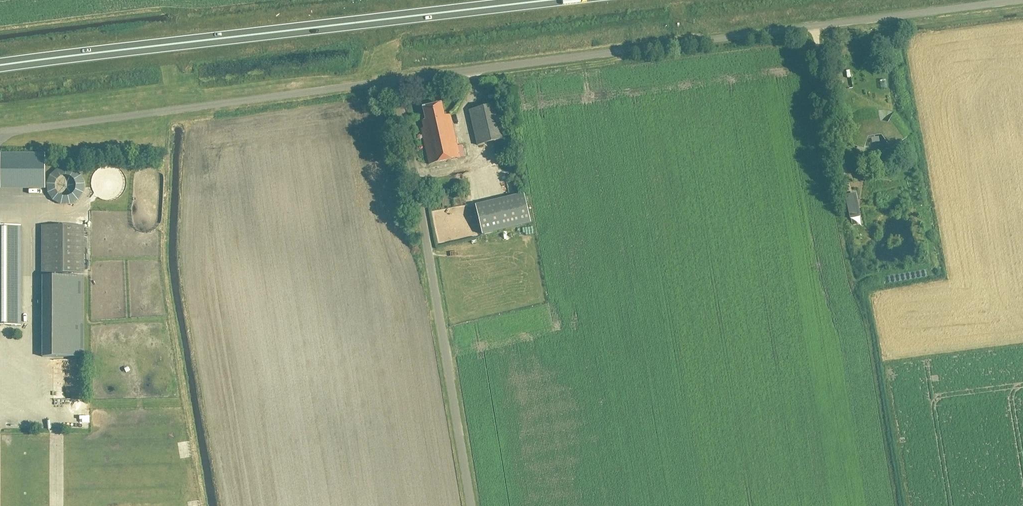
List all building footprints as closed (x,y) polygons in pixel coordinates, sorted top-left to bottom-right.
[(846,25),(835,26),(835,39),(847,38),(846,25)] [(460,158),(457,146),(450,115),(444,116),(441,104),(423,108),(425,121),(422,121),(424,129),(421,129),(429,165),(460,158)] [(470,111),(478,146),(505,140),(497,104),(470,111)] [(45,156),(1,156),(1,188),(45,188),(45,156)] [(482,235),(531,223),(524,194),(475,206),(482,235)] [(859,215),(855,195),(846,197),(850,217),(859,215)] [(20,326),(20,227),(0,227),(0,326),(20,326)] [(42,227),(42,273),(83,273),(83,227),(42,227)] [(191,441),(180,442),(181,457),(192,456),(191,441)]
